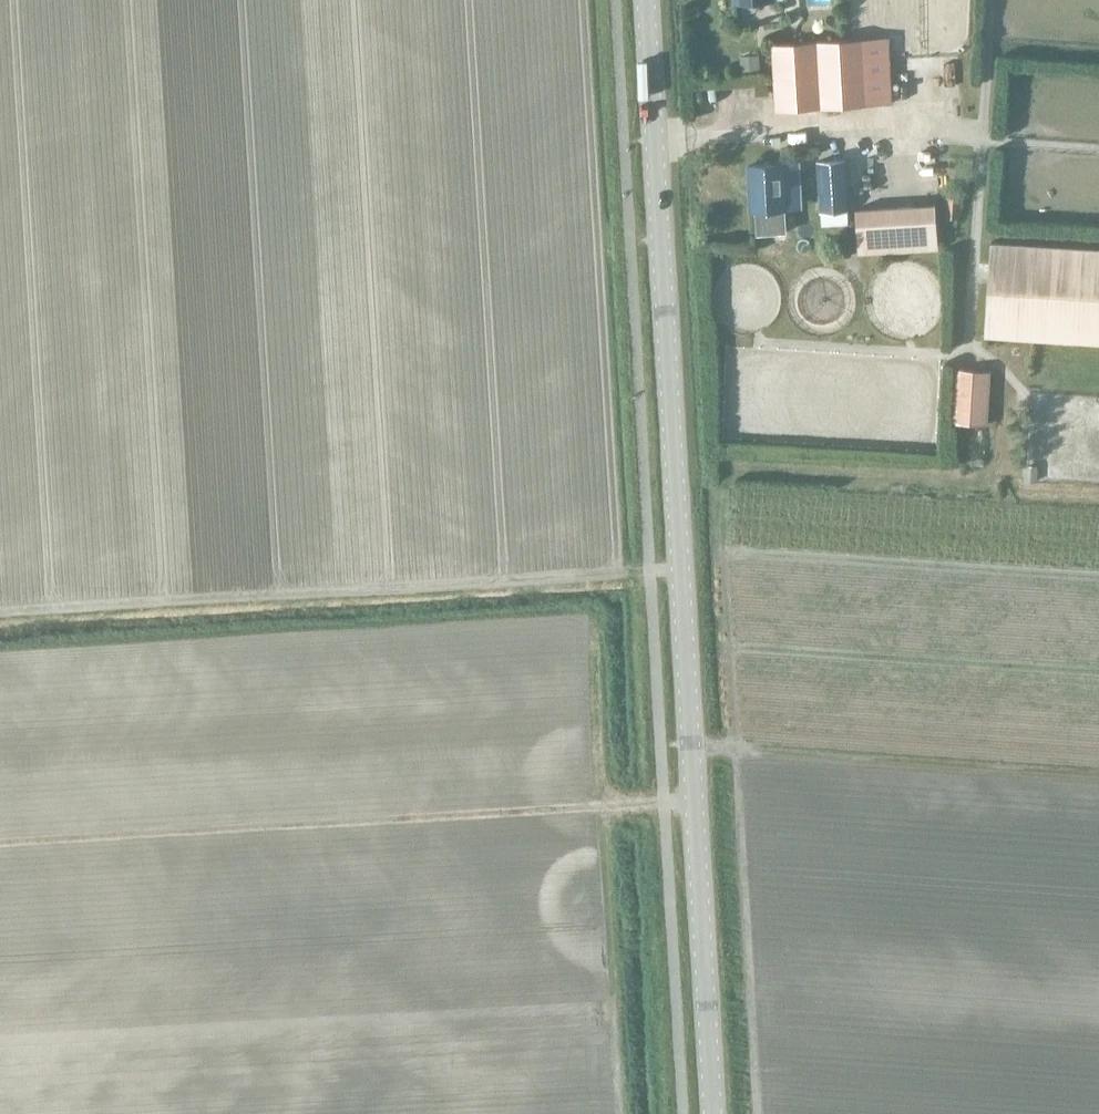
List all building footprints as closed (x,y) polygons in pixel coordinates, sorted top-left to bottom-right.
[(777,109),(865,104),(891,103),(887,37),(773,43),(777,109)] [(818,160),(820,193),(847,191),(845,159),(818,160)] [(749,164),(751,209),(785,208),(783,162),(749,164)] [(915,205),(856,208),(858,253),(918,249),(915,205)] [(1098,342),(1098,248),(991,241),(985,335),(1098,342)] [(766,413),(925,421),(929,358),(747,348),(746,361),(741,361),(740,393),(750,393),(750,404),(767,404),(766,413)] [(988,424),(991,371),(957,369),(953,422),(988,424)]
